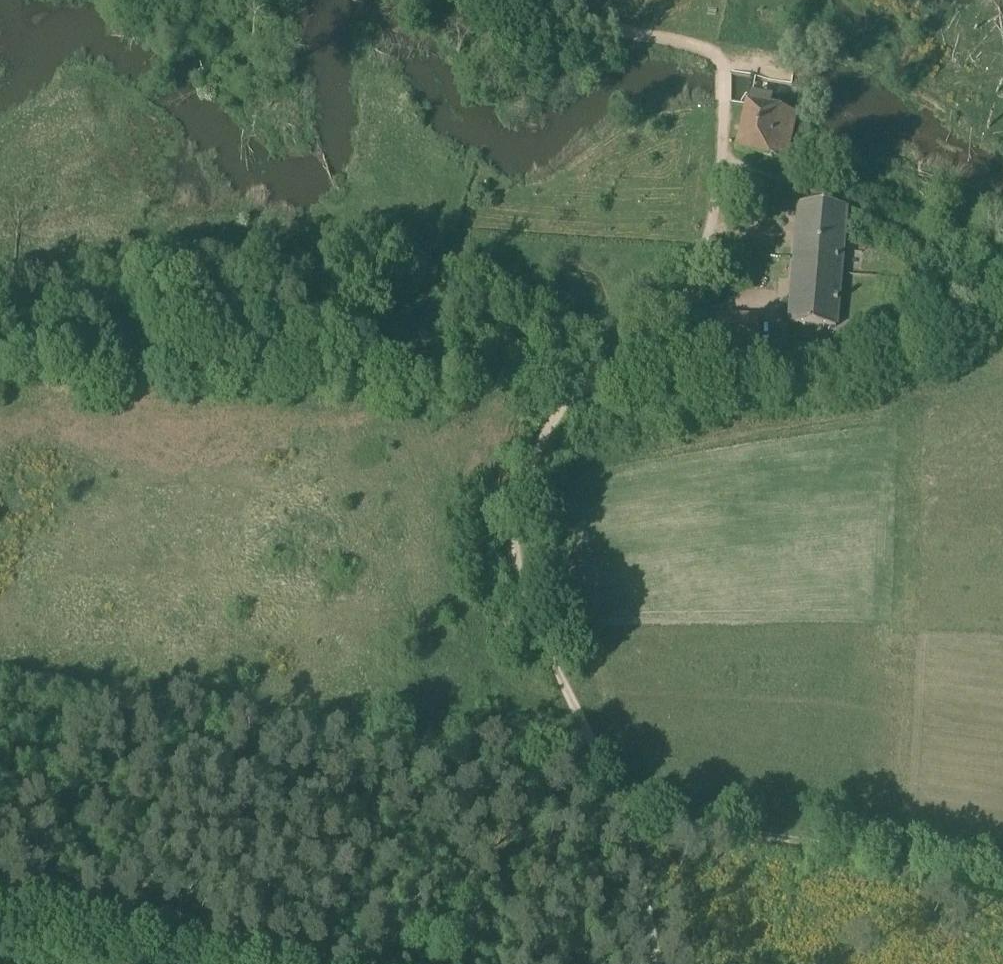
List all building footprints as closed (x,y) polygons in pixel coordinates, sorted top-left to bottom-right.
[(787,160),(798,110),(769,104),(770,97),(748,92),(736,149),(787,160)] [(790,323),(833,327),(843,206),(799,203),(790,323)]
